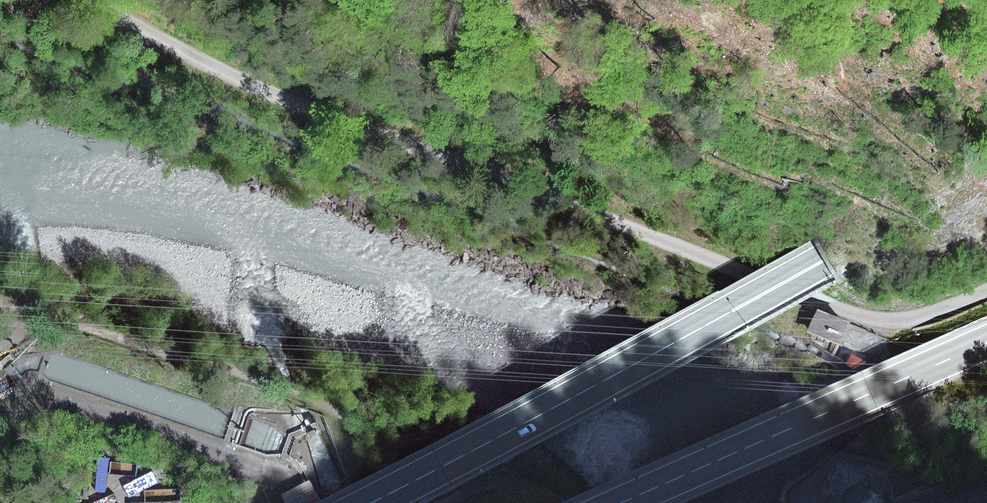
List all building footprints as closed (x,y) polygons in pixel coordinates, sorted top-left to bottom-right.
[(814,301),(806,323),(835,335),(844,312),(814,301)]
